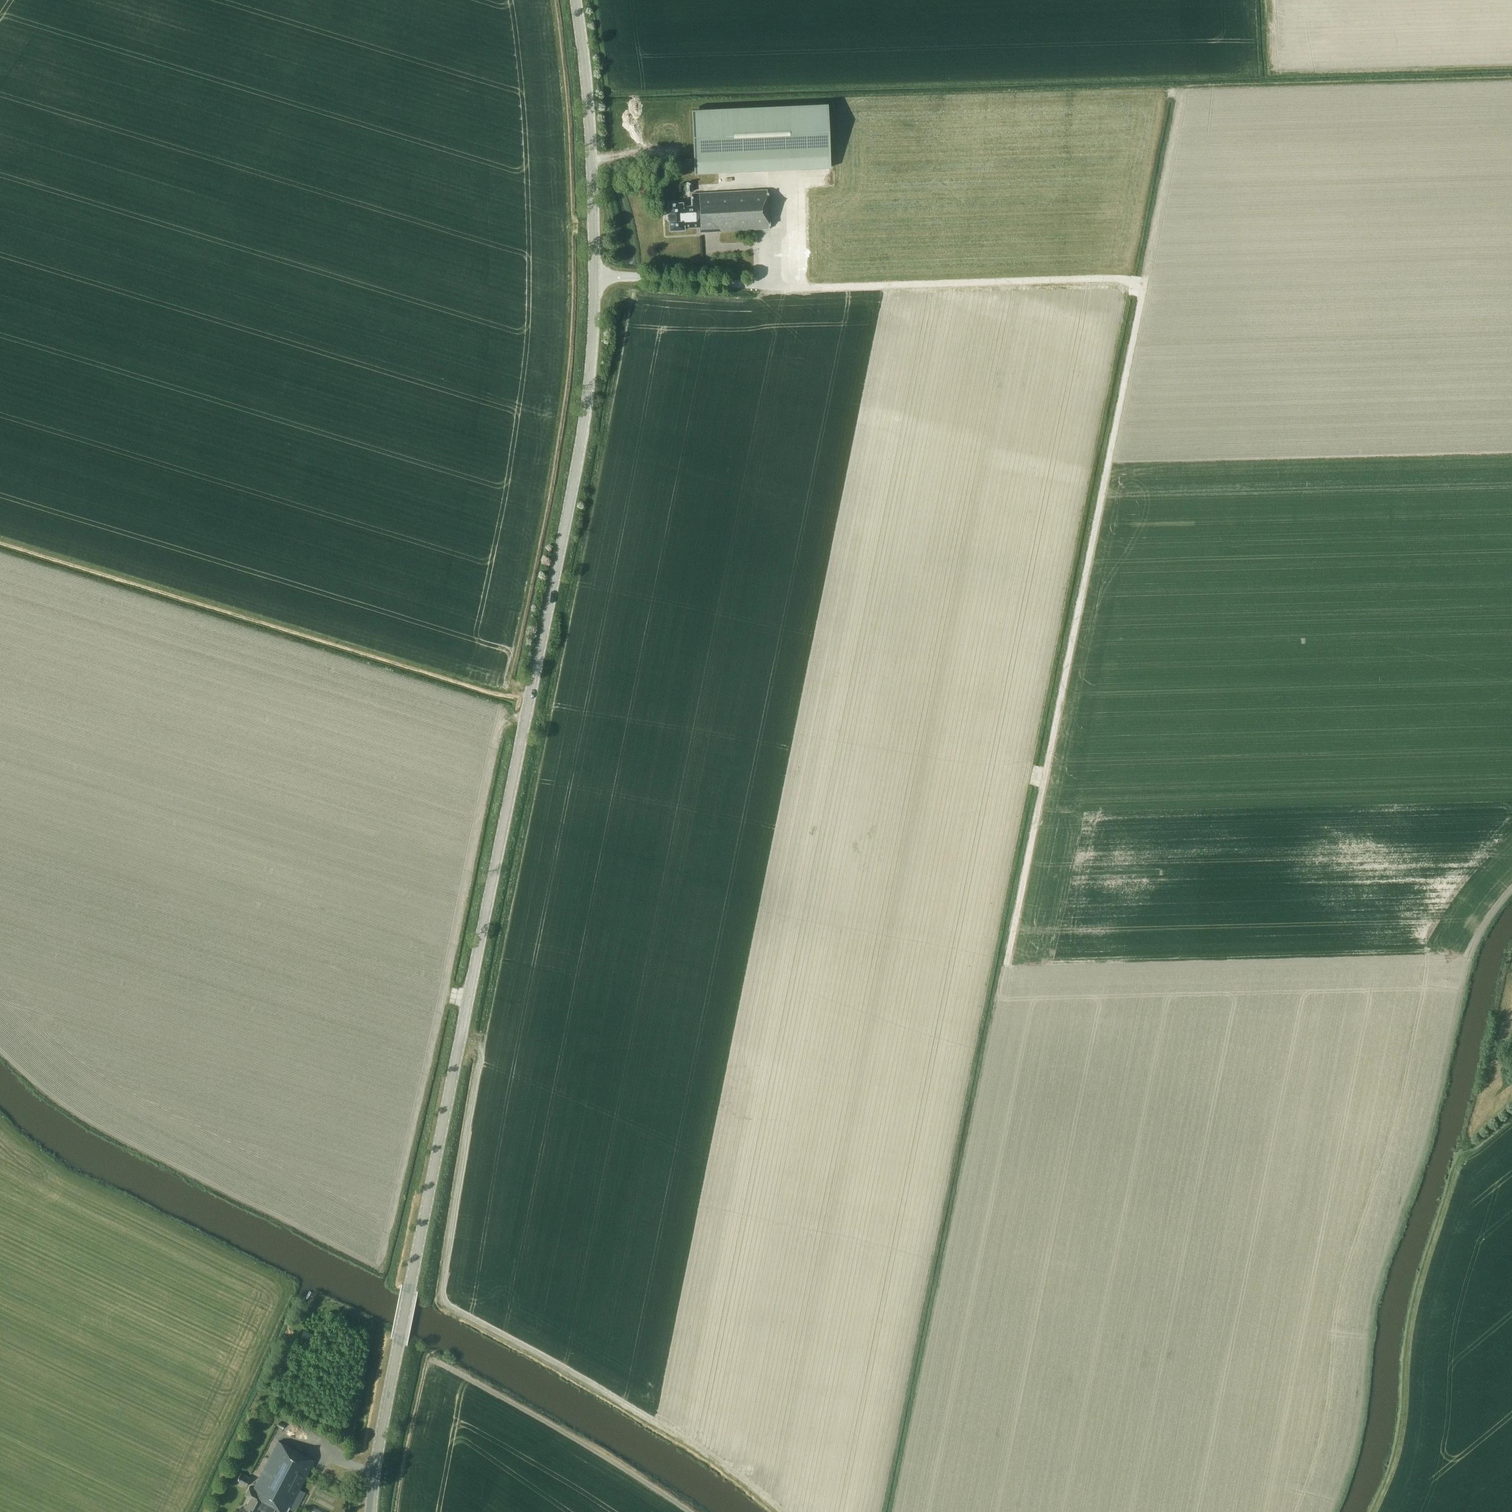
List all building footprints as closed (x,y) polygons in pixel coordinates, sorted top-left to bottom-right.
[(696,173),(829,168),(826,105),(693,111),(696,173)] [(811,190),(832,191),(832,177),(811,177),(811,190)] [(684,227),(693,227),(699,226),(699,232),(770,228),(768,190),(691,194),(692,206),(683,206),(683,202),(668,203),(670,230),(684,229),(684,227)] [(304,1329),(300,1341),(310,1344),(315,1333),(304,1329)] [(289,1508),(295,1511),(305,1492),(299,1489),(315,1460),(278,1441),(254,1487),(255,1487),(254,1489),(249,1487),(245,1495),(251,1498),(245,1508),(252,1511),(251,1511),(267,1511),(268,1511),(287,1511),(289,1508)] [(246,1486),(250,1478),(241,1473),(236,1481),(246,1486)]
